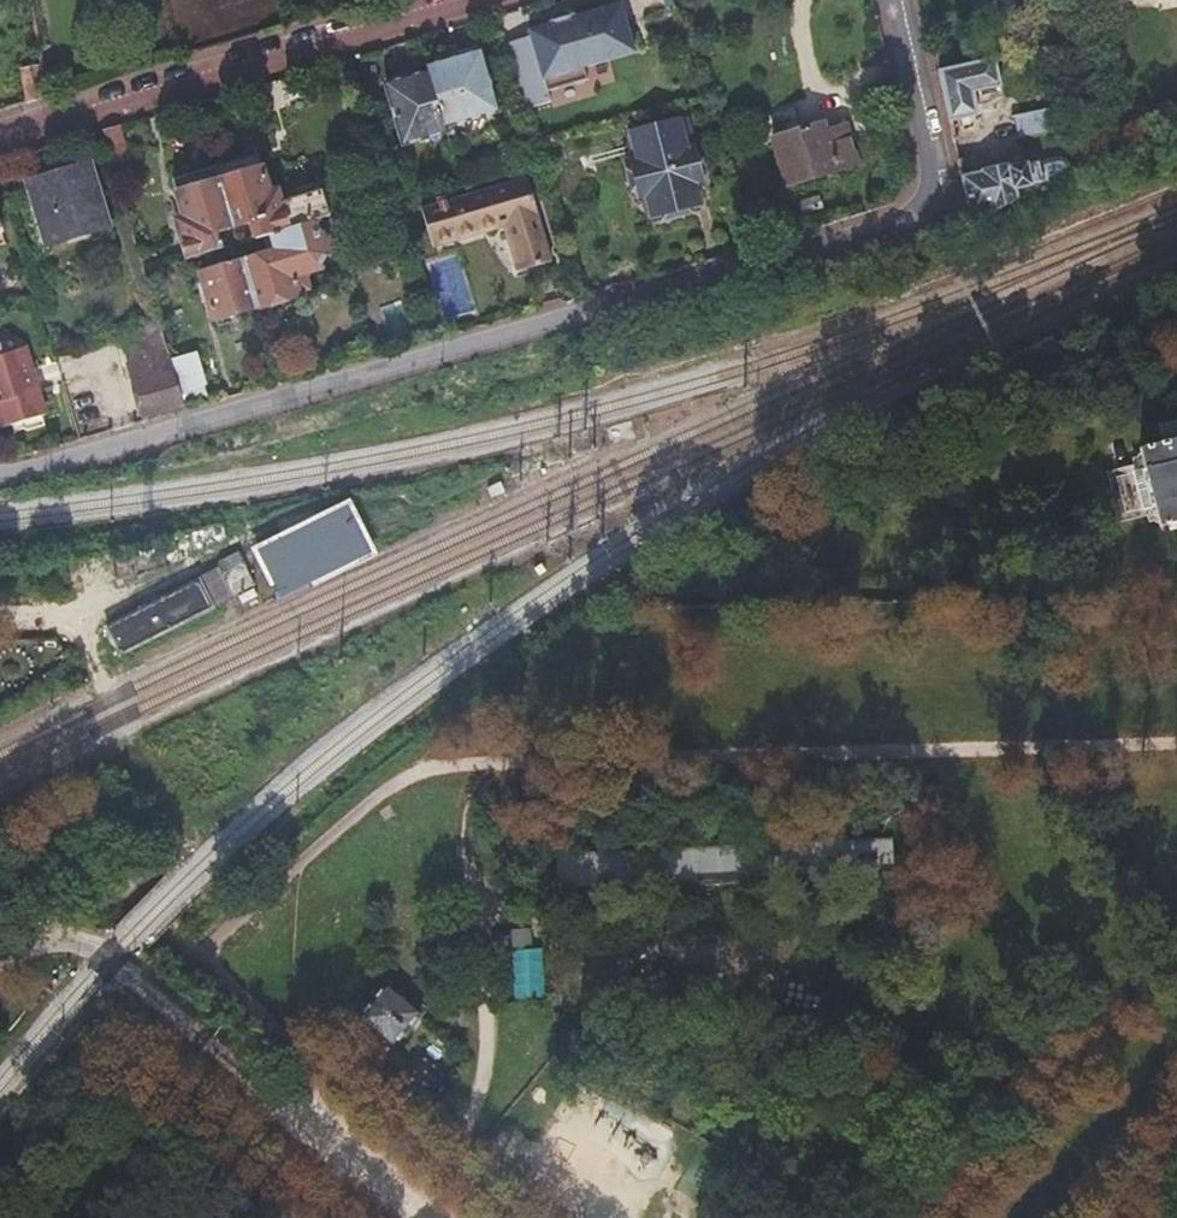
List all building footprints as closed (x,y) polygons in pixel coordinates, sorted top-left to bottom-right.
[(984,21),(1027,11),(1025,0),(980,0),(984,21)] [(521,8),(501,14),(515,61),(534,55),(521,8)] [(428,73),(387,85),(403,145),(447,133),(445,125),(497,110),(480,53),(426,68),(428,73)] [(994,60),(968,65),(971,80),(998,75),(994,60)] [(28,104),(48,98),(41,64),(21,68),(28,104)] [(968,65),(939,71),(946,102),(950,121),(972,116),(979,115),(998,110),(1003,98),(998,75),(971,80),(968,65)] [(1058,122),(1055,108),(1015,116),(1019,139),(1048,132),(1050,132),(1053,131),(1055,129),(1056,128),(1058,126),(1058,124),(1058,123),(1058,122)] [(640,161),(633,164),(639,195),(647,193),(653,214),(698,204),(693,181),(700,179),(685,120),(634,132),(640,161)] [(823,123),(774,138),(788,187),(858,167),(846,126),(826,132),(823,123)] [(120,126),(103,131),(114,167),(131,162),(120,126)] [(980,128),(980,130),(962,132),(964,163),(1003,159),(1000,127),(980,128)] [(258,157),(216,169),(238,244),(316,221),(333,216),(327,196),(325,197),(323,191),(319,193),(316,184),(278,196),(277,192),(270,194),(258,157)] [(1050,161),(1054,181),(1073,176),(1074,176),(1075,175),(1077,173),(1077,172),(1078,170),(1078,168),(1078,167),(1078,165),(1077,163),(1076,162),(1075,160),(1074,159),(1072,158),(1071,158),(1069,157),(1067,158),(1050,161)] [(22,180),(24,187),(45,181),(47,189),(76,181),(73,173),(95,166),(93,160),(22,180)] [(962,176),(973,225),(1020,203),(1017,189),(1054,181),(1050,161),(1011,168),(1011,166),(962,176)] [(45,181),(24,187),(40,244),(65,237),(62,226),(83,220),(86,231),(111,224),(95,166),(73,173),(76,181),(47,189),(45,181)] [(178,219),(190,259),(238,244),(216,169),(174,182),(184,217),(178,219)] [(530,178),(465,196),(447,201),(440,203),(424,207),(434,243),(504,223),(518,274),(555,263),(530,178)] [(464,190),(438,197),(440,203),(447,201),(465,196),(464,190)] [(65,237),(40,244),(42,250),(113,229),(111,224),(86,231),(83,220),(62,226),(65,237)] [(316,221),(238,244),(243,260),(257,308),(259,316),(279,310),(276,302),(300,295),(299,292),(309,289),(306,278),(309,271),(321,268),(327,256),(316,221)] [(257,308),(243,260),(202,274),(216,321),(257,308)] [(160,327),(119,339),(143,418),(183,406),(160,327)] [(0,331),(0,336),(1,340),(10,344),(20,342),(0,331)] [(44,415),(22,343),(20,342),(10,344),(1,340),(0,336),(0,428),(44,415)] [(197,361),(174,368),(180,391),(204,384),(197,361)] [(1117,476),(1126,512),(1155,505),(1161,526),(1176,522),(1176,421),(1161,426),(1166,444),(1142,450),(1146,469),(1117,476)] [(260,547),(286,599),(384,551),(357,499),(260,547)] [(204,582),(112,627),(124,652),(216,607),(204,582)] [(393,984),(363,1020),(395,1047),(426,1011),(393,984)]
